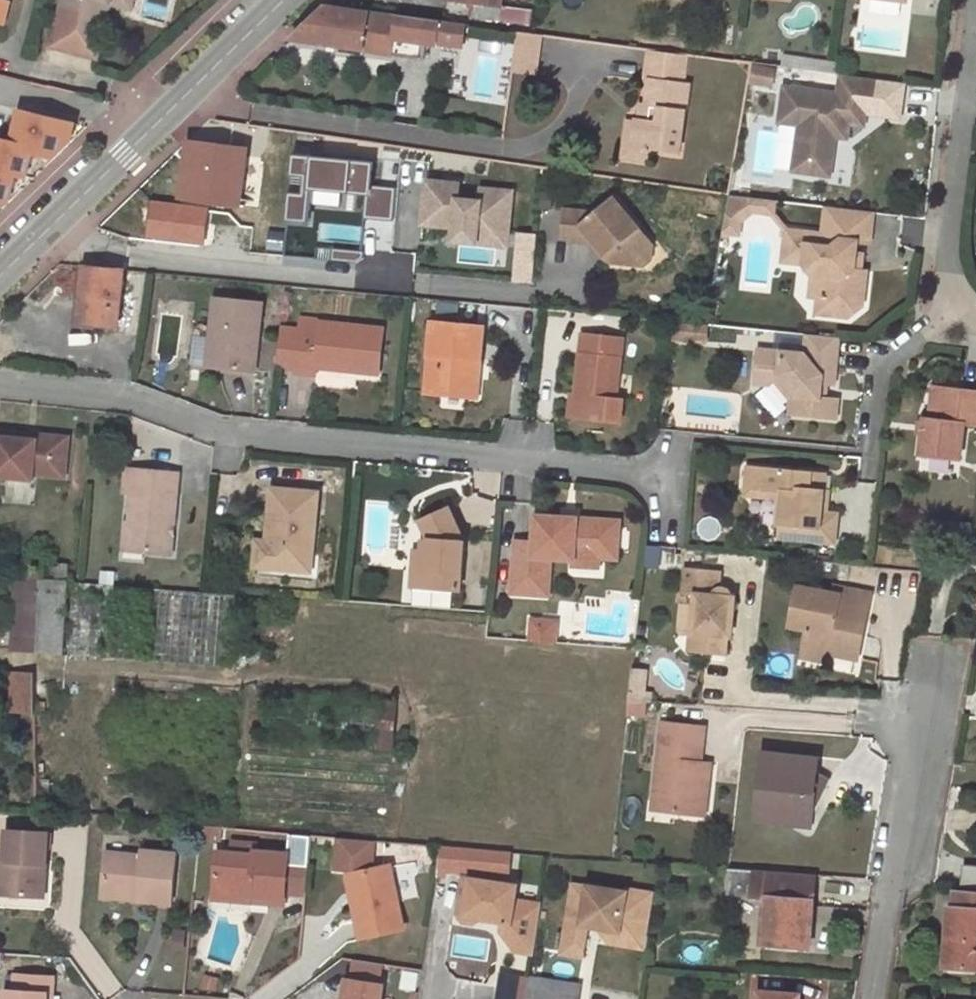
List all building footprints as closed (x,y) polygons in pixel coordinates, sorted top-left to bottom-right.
[(57,21),(94,30),(101,1),(111,3),(112,0),(62,0),(57,21)] [(111,3),(130,9),(133,0),(112,0),(111,3)] [(470,2),(469,14),(499,18),(501,0),(459,0),(470,2)] [(94,30),(103,32),(111,3),(101,1),(94,30)] [(369,13),(325,6),(289,39),(363,50),(369,13)] [(398,15),(369,11),(369,13),(363,50),(392,54),(398,15)] [(424,19),(398,15),(392,54),(418,58),(420,40),(424,19)] [(464,24),(424,19),(420,40),(438,43),(462,46),(464,24)] [(94,30),(57,21),(51,46),(96,59),(103,32),(94,30)] [(539,35),(530,33),(515,31),(509,73),(533,76),(539,35)] [(650,149),(678,152),(687,84),(680,83),(683,54),(648,49),(643,85),(647,86),(644,110),(646,110),(645,125),(632,123),(629,153),(649,156),(650,149)] [(838,64),(783,57),(781,67),(836,75),(838,64)] [(772,71),(752,69),(750,83),(770,85),(772,71)] [(869,79),(840,75),(837,95),(783,88),(778,123),(798,126),(792,172),(810,174),(811,164),(830,167),(832,146),(829,146),(830,137),(834,137),(846,139),(848,124),(863,126),(869,79)] [(14,142),(22,111),(19,110),(11,142),(14,142)] [(646,110),(644,110),(634,110),(632,123),(645,125),(646,110)] [(7,203),(14,174),(25,177),(31,152),(54,158),(69,143),(74,123),(22,111),(14,142),(11,142),(0,139),(0,201),(7,203)] [(629,153),(632,123),(618,120),(614,151),(629,153)] [(247,150),(189,141),(181,197),(216,202),(214,224),(253,229),(256,207),(240,205),(247,150)] [(614,151),(612,163),(647,167),(649,156),(629,153),(614,151)] [(810,174),(828,177),(830,167),(811,164),(810,174)] [(460,183),(427,180),(422,223),(454,226),(462,227),(460,240),(484,243),(485,229),(509,232),(513,191),(483,188),(481,200),(458,198),(460,183)] [(753,197),(728,194),(721,232),(738,234),(740,222),(751,211),(772,214),(774,200),(770,200),(769,210),(751,208),(753,197)] [(770,200),(753,197),(751,208),(769,210),(770,200)] [(596,215),(564,210),(561,239),(594,243),(615,266),(627,267),(653,249),(656,247),(615,199),(596,215)] [(208,210),(153,203),(148,236),(204,243),(208,210)] [(835,208),(829,207),(825,235),(833,229),(835,208)] [(876,213),(835,208),(833,229),(825,235),(789,230),(785,262),(806,265),(815,276),(823,277),(820,299),(830,300),(828,316),(851,318),(864,307),(869,272),(862,271),(856,270),(858,254),(860,242),(872,244),(876,213)] [(462,227),(454,226),(452,240),(460,240),(462,227)] [(509,232),(485,229),(484,243),(507,245),(509,232)] [(653,261),(653,249),(627,267),(641,270),(653,261)] [(865,255),(858,254),(856,270),(862,271),(865,255)] [(123,269),(83,265),(77,322),(117,326),(123,269)] [(823,277),(815,276),(812,298),(820,299),(823,277)] [(214,298),(209,343),(220,344),(218,367),(254,370),(261,303),(214,298)] [(830,300),(820,299),(818,314),(828,316),(830,300)] [(299,321),(299,330),(318,333),(318,323),(299,321)] [(473,363),(480,363),(485,327),(432,321),(424,393),(470,399),(473,363)] [(706,324),(677,321),(676,338),(706,341),(707,324),(706,324)] [(299,330),(294,369),(293,374),(313,376),(314,367),(346,370),(377,374),(382,329),(318,323),(318,333),(299,330)] [(299,330),(280,328),(275,367),(294,369),(299,330)] [(581,397),(578,420),(622,425),(625,401),(618,400),(624,339),(582,334),(576,396),(581,397)] [(838,337),(806,334),(804,354),(757,349),(754,383),(769,384),(774,380),(779,376),(795,395),(791,399),(789,414),(835,418),(837,399),(824,398),(820,397),(821,382),(826,383),(833,383),(838,337)] [(220,344),(209,343),(207,365),(218,367),(220,344)] [(475,400),(480,363),(473,363),(470,399),(475,400)] [(345,379),(346,370),(314,367),(313,376),(345,379)] [(774,380),(791,399),(795,395),(779,376),(774,380)] [(934,386),(930,418),(925,418),(924,423),(923,434),(920,455),(960,460),(964,423),(975,425),(975,391),(934,386)] [(570,419),(578,420),(581,397),(576,396),(573,396),(570,419)] [(0,431),(0,438),(36,441),(36,434),(0,431)] [(33,482),(33,476),(65,479),(69,438),(36,434),(36,441),(0,438),(0,479),(33,482)] [(755,465),(747,465),(745,493),(761,495),(754,486),(755,465)] [(824,487),(825,471),(755,465),(754,486),(761,495),(783,496),(780,535),(836,540),(838,510),(827,510),(822,509),(824,487)] [(124,528),(122,541),(142,542),(145,545),(145,552),(170,554),(172,535),(168,535),(169,527),(173,527),(178,474),(124,470),(122,497),(129,498),(127,528),(124,528)] [(272,545),(271,569),(310,573),(313,545),(308,544),(309,535),(314,535),(318,494),(269,489),(265,544),(272,545)] [(424,531),(423,541),(434,542),(432,553),(422,552),(420,570),(425,570),(424,588),(459,591),(464,543),(460,543),(461,537),(448,510),(421,523),(424,531)] [(567,522),(567,517),(535,514),(532,542),(514,541),(511,594),(548,596),(550,559),(573,560),(574,552),(597,553),(598,558),(617,559),(620,520),(578,517),(577,522),(567,522)] [(142,542),(122,541),(121,550),(145,552),(145,545),(142,542)] [(434,542),(423,541),(422,552),(432,553),(434,542)] [(254,567),(271,569),(272,545),(265,544),(256,543),(254,567)] [(420,570),(422,552),(415,551),(413,569),(420,570)] [(596,568),(598,558),(597,553),(574,552),(573,560),(573,566),(596,568)] [(41,577),(42,566),(0,561),(0,579),(13,581),(41,584),(41,581),(41,577)] [(695,596),(692,632),(711,634),(710,652),(728,653),(729,636),(734,637),(738,596),(734,596),(734,589),(732,585),(729,584),(725,583),(722,584),(720,586),(722,570),(686,567),(683,595),(695,596)] [(412,586),(424,588),(425,570),(420,570),(413,569),(412,586)] [(10,650),(37,652),(41,584),(13,581),(10,650)] [(41,584),(37,652),(62,654),(66,589),(66,583),(41,581),(41,584)] [(66,583),(66,589),(72,590),(102,592),(107,593),(138,595),(143,596),(154,597),(155,589),(66,583)] [(872,589),(834,583),(833,590),(798,584),(791,624),(808,627),(803,654),(826,659),(829,650),(859,656),(872,589)] [(415,604),(455,609),(457,593),(417,588),(415,604)] [(235,595),(155,589),(154,597),(143,596),(139,659),(230,666),(235,595)] [(98,656),(102,592),(72,590),(68,654),(98,656)] [(135,658),(138,595),(107,593),(104,656),(135,658)] [(538,620),(528,619),(528,640),(537,640),(538,620)] [(553,620),(538,620),(537,640),(553,641),(553,620)] [(711,634),(692,632),(691,651),(710,652),(711,634)] [(859,674),(861,662),(836,658),(835,670),(859,674)] [(34,673),(10,671),(11,712),(33,712),(34,673)] [(633,671),(631,691),(645,692),(646,671),(633,671)] [(397,699),(267,690),(264,741),(394,750),(397,699)] [(645,692),(631,691),(629,701),(630,701),(649,702),(653,703),(653,692),(645,692)] [(649,702),(630,701),(629,714),(648,715),(649,702)] [(696,784),(699,762),(703,726),(660,722),(650,800),(675,802),(673,813),(704,816),(707,785),(696,784)] [(777,812),(805,827),(831,777),(818,770),(819,755),(762,749),(755,809),(775,807),(777,812)] [(710,764),(699,762),(696,784),(707,785),(710,764)] [(649,810),(673,813),(675,802),(650,800),(649,810)] [(753,822),(805,827),(777,812),(775,807),(755,809),(753,822)] [(194,826),(174,824),(173,831),(194,833),(194,826)] [(46,864),(48,833),(5,830),(3,862),(0,861),(0,895),(37,897),(39,864),(46,864)] [(309,837),(290,835),(289,841),(308,843),(309,837)] [(357,869),(358,873),(363,899),(353,902),(361,938),(402,928),(389,866),(370,870),(372,842),(341,839),(339,867),(357,869)] [(439,854),(440,847),(415,845),(414,852),(439,854)] [(509,852),(440,847),(439,854),(437,869),(507,874),(509,852)] [(175,855),(142,851),(141,857),(106,854),(102,891),(137,895),(136,901),(171,904),(175,855)] [(254,897),(286,899),(287,889),(307,891),(309,866),(289,864),(290,855),(258,852),(256,856),(219,853),(215,901),(253,903),(254,897)] [(44,898),(46,864),(39,864),(37,897),(44,898)] [(966,867),(964,887),(975,888),(975,868),(966,867)] [(814,874),(754,870),(753,896),(766,897),(761,944),(809,947),(814,874)] [(363,899),(358,873),(347,875),(353,902),(363,899)] [(541,907),(541,905),(514,900),(516,886),(464,877),(458,914),(463,920),(472,922),(479,917),(502,921),(501,927),(501,931),(515,951),(533,953),(541,907)] [(647,937),(654,894),(626,890),(626,892),(587,886),(587,887),(572,885),(561,955),(582,959),(587,928),(600,930),(599,932),(608,944),(618,946),(620,933),(647,937)] [(954,892),(953,908),(950,908),(946,967),(969,970),(969,962),(975,962),(975,893),(954,892)] [(554,895),(543,893),(541,905),(541,907),(552,908),(554,895)] [(479,917),(472,922),(501,927),(502,921),(479,917)] [(620,933),(618,946),(645,950),(647,937),(620,933)] [(52,998),(53,978),(14,975),(13,991),(5,991),(4,998),(47,998),(52,998)] [(498,975),(494,998),(523,998),(526,980),(498,975)] [(214,981),(205,978),(203,987),(212,989),(214,981)] [(382,986),(346,980),(343,998),(380,998),(382,986)] [(533,984),(531,998),(572,998),(573,990),(533,984)]
